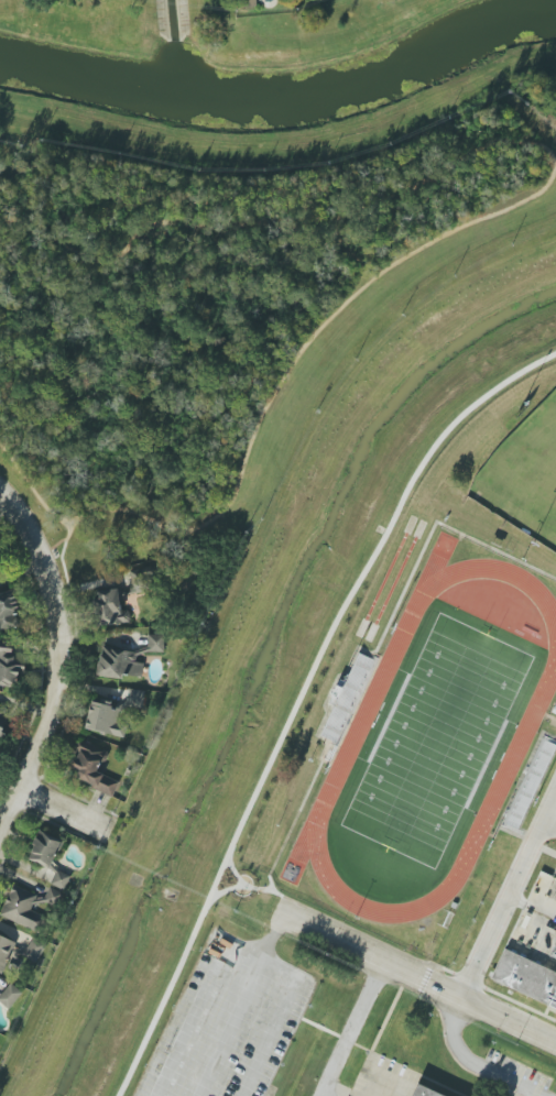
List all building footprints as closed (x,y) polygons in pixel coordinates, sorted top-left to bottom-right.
[(157,589),(154,562),(130,565),(133,592),(157,589)] [(18,628),(16,589),(0,590),(0,629),(18,628)] [(130,624),(129,609),(119,610),(118,589),(94,590),(95,625),(130,624)] [(164,654),(163,634),(146,634),(146,654),(164,654)] [(14,687),(16,670),(23,671),(24,661),(14,660),(15,650),(0,648),(0,685),(14,687)] [(141,679),(143,661),(139,661),(140,651),(99,648),(97,675),(141,679)] [(84,729),(122,736),(127,708),(141,711),(145,691),(125,688),(122,704),(90,698),(84,729)] [(97,773),(106,751),(79,741),(68,768),(78,772),(75,781),(113,796),(119,781),(97,773)] [(71,875),(51,866),(62,842),(40,831),(26,857),(55,872),(49,883),(63,891),(71,875)] [(36,932),(45,912),(52,915),(63,893),(49,887),(44,899),(12,884),(0,911),(0,915),(36,932)] [(0,936),(0,973),(2,974),(16,942),(0,936)] [(9,1010),(22,992),(10,983),(0,996),(0,1003),(9,1010)] [(416,1085),(411,1095),(440,1095),(416,1085)]
